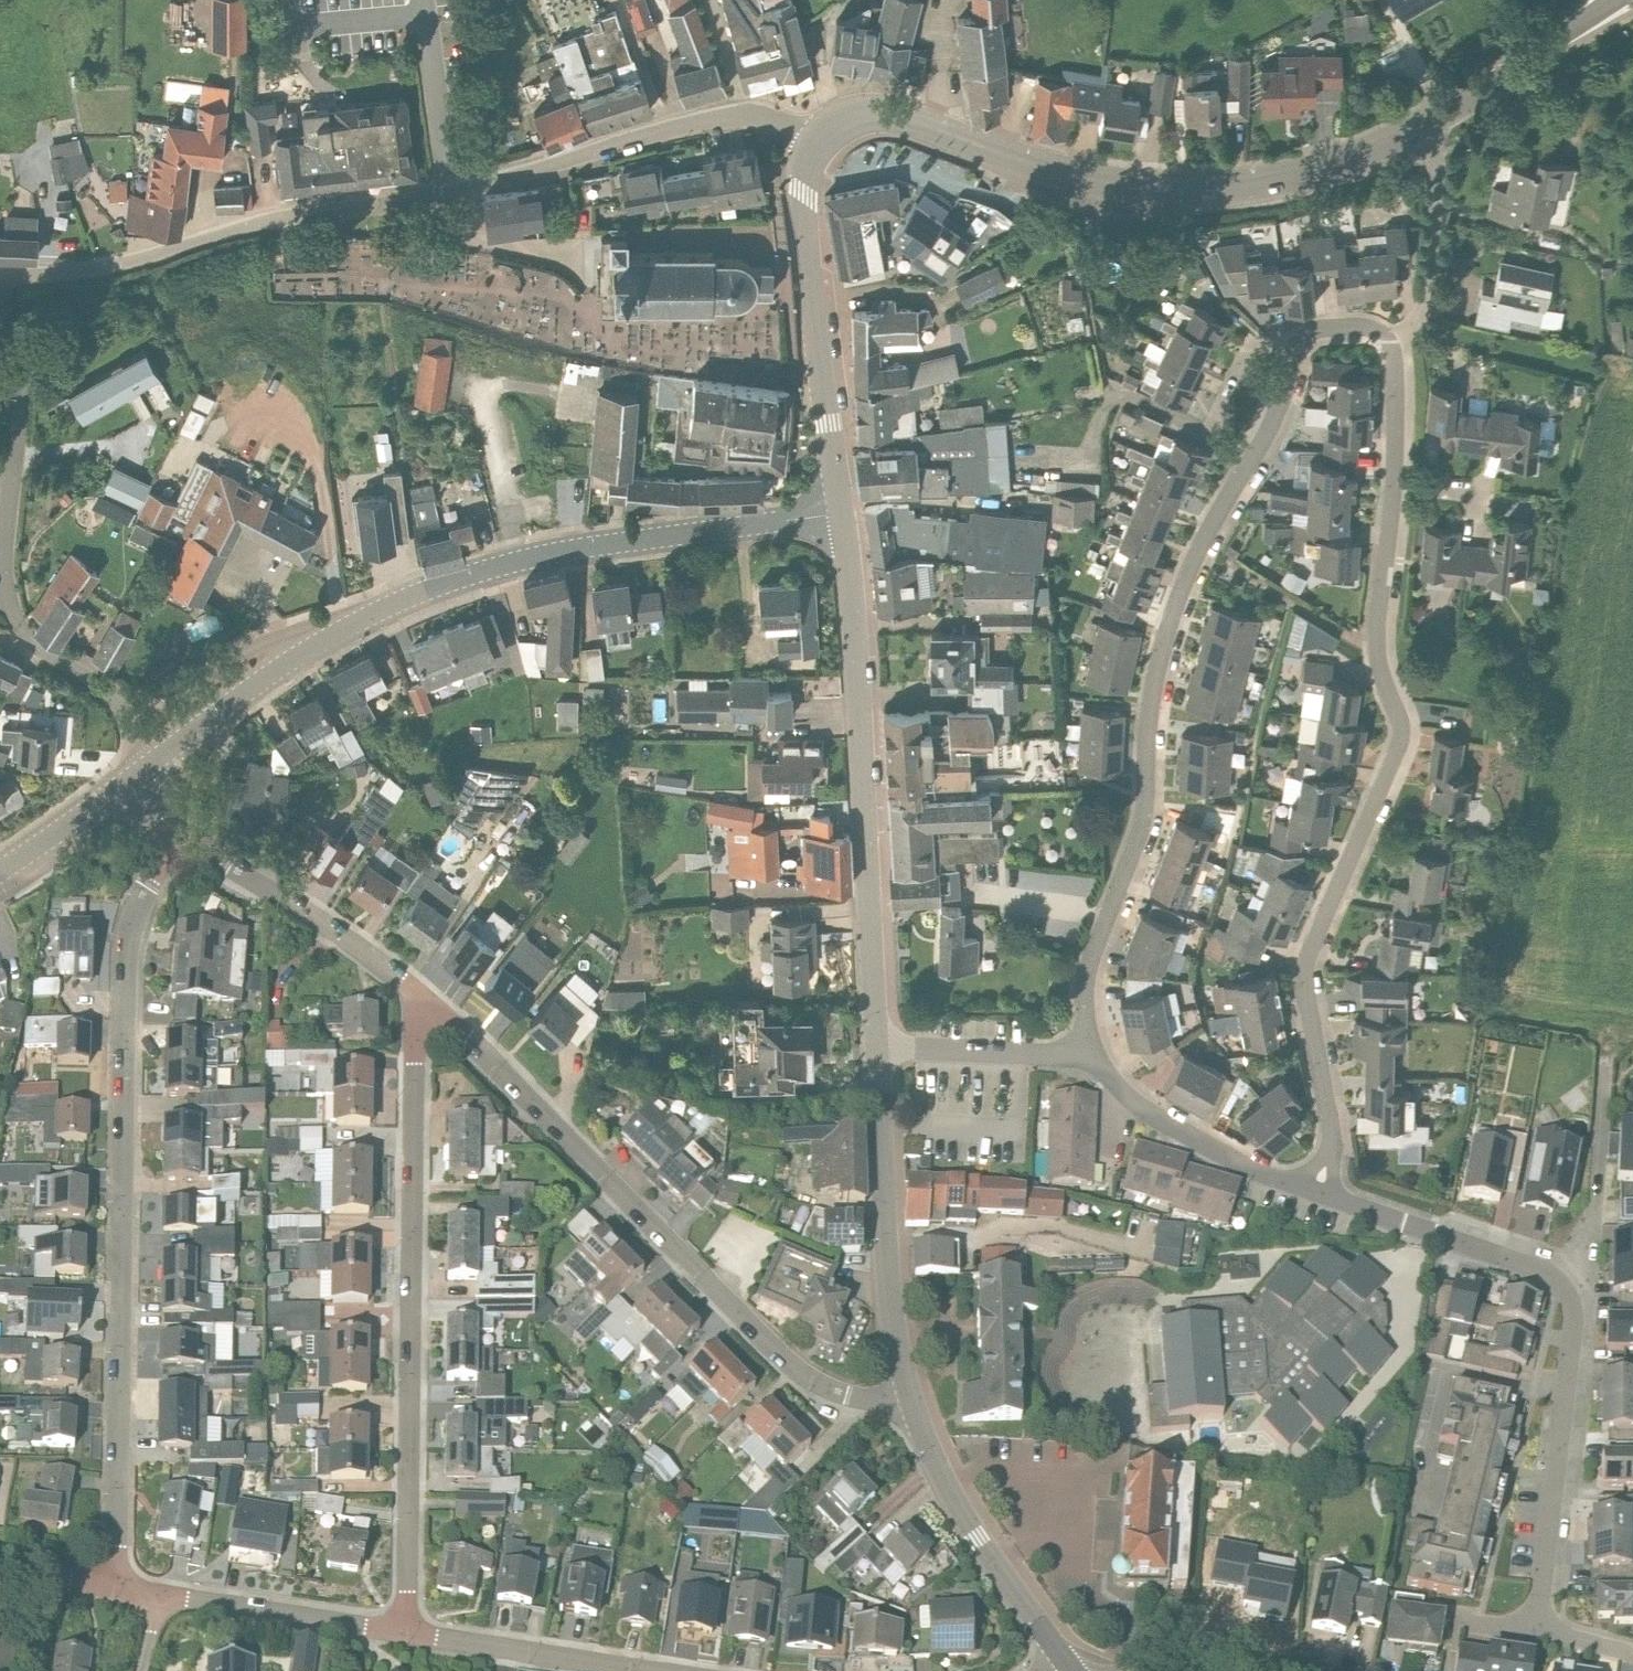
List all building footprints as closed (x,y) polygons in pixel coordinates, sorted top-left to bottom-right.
[(211,49),(246,47),(246,0),(211,0),(211,49)] [(616,9),(614,10),(612,4),(597,9),(594,0),(536,0),(554,39),(552,40),(557,53),(565,71),(589,129),(651,109),(640,74),(639,75),(633,58),(632,58),(628,46),(616,9)] [(646,0),(629,7),(640,35),(656,29),(646,0)] [(677,78),(685,99),(727,87),(696,1),(696,0),(666,0),(670,10),(666,12),(682,52),(669,55),(673,68),(677,78)] [(746,83),(809,65),(791,0),(724,0),(746,83)] [(909,40),(919,0),(881,0),(876,20),(879,20),(876,33),(909,40)] [(1004,48),(1000,16),(1008,15),(1007,0),(974,0),(976,16),(958,18),(964,72),(1005,68),(1004,48)] [(1420,0),(1394,0),(1401,11),(1420,0)] [(1354,7),(1344,8),(1344,21),(1370,20),(1370,13),(1354,13),(1354,7)] [(868,69),(876,33),(879,20),(876,20),(837,15),(830,64),(853,67),(866,68),(868,69)] [(469,20),(470,36),(482,35),(481,19),(469,20)] [(907,49),(909,40),(876,33),(868,69),(920,82),(925,53),(907,49)] [(1341,84),(1340,62),(1340,52),(1277,54),(1278,65),(1260,66),(1262,102),(1266,102),(1266,108),(1279,108),(1279,101),(1314,100),(1313,84),(1341,84)] [(549,146),(589,129),(565,71),(557,53),(535,61),(543,79),(548,77),(557,99),(533,109),(549,146)] [(1247,116),(1249,58),(1231,58),(1230,88),(1215,88),(1215,71),(1183,71),(1186,120),(1198,119),(1198,125),(1219,123),(1219,122),(1217,122),(1217,118),(1247,116)] [(224,140),(225,127),(229,91),(228,91),(230,65),(180,59),(176,86),(198,88),(196,104),(183,103),(181,121),(167,119),(167,122),(182,124),(178,155),(191,156),(190,158),(221,162),(224,140)] [(1007,103),(1006,95),(1006,94),(1008,94),(1008,90),(1006,90),(1005,68),(964,72),(972,120),(1000,117),(998,104),(1007,103)] [(1167,111),(1173,72),(1156,69),(1150,108),(1167,111)] [(84,82),(82,72),(82,70),(74,71),(71,72),(72,84),(84,82)] [(1038,79),(1034,118),(1068,122),(1069,113),(1073,83),(1072,83),(1073,78),(1071,78),(1071,82),(1038,79)] [(1123,84),(1107,81),(1107,83),(1073,78),(1072,83),(1073,83),(1069,113),(1100,117),(1099,129),(1145,136),(1148,117),(1137,116),(1140,100),(1129,99),(1120,97),(1123,84)] [(304,135),(277,138),(283,190),(415,173),(405,97),(302,112),(304,135)] [(277,118),(275,102),(274,100),(246,103),(252,150),(270,147),(266,120),(277,118)] [(1032,135),(1067,136),(1068,122),(1034,118),(1032,135)] [(178,155),(182,124),(167,122),(163,152),(151,150),(145,193),(185,197),(190,158),(191,156),(178,155)] [(712,194),(714,203),(725,201),(738,198),(764,193),(754,147),(705,157),(707,167),(712,194)] [(68,152),(73,179),(90,167),(83,149),(81,149),(68,152)] [(54,182),(73,179),(68,152),(49,155),(54,182)] [(1571,198),(1575,178),(1578,167),(1538,158),(1535,170),(1493,161),(1488,185),(1493,186),(1487,215),(1522,223),(1523,218),(1549,224),(1555,195),(1571,198)] [(666,202),(662,176),(659,163),(620,171),(626,199),(628,209),(646,206),(648,217),(662,215),(660,203),(666,202)] [(666,202),(712,194),(707,167),(662,176),(666,202)] [(577,208),(626,199),(620,171),(572,180),(577,208)] [(127,197),(127,179),(109,180),(110,198),(127,197)] [(884,262),(878,224),(876,209),(898,207),(895,182),(834,193),(825,195),(840,271),(884,262)] [(250,184),(242,185),(244,207),(253,205),(250,184)] [(244,207),(242,185),(214,187),(216,209),(244,207)] [(544,227),(539,188),(485,195),(489,234),(544,227)] [(185,197),(145,193),(133,192),(129,228),(179,233),(185,197)] [(72,207),(71,196),(56,198),(57,208),(72,207)] [(952,263),(969,239),(915,201),(892,235),(914,250),(911,255),(937,273),(947,259),(952,263)] [(36,256),(38,218),(6,217),(6,233),(0,233),(0,256),(36,256)] [(1410,260),(1407,238),(1405,223),(1384,226),(1385,231),(1356,234),(1357,240),(1365,299),(1366,299),(1365,293),(1397,288),(1394,270),(1397,269),(1397,261),(1410,260)] [(115,242),(126,237),(122,227),(121,227),(121,226),(110,232),(115,242)] [(734,258),(733,258),(712,258),(712,252),(675,252),(674,251),(663,251),(663,252),(627,252),(627,227),(610,228),(610,233),(625,233),(625,237),(601,237),(601,268),(597,269),(597,291),(600,291),(600,315),(618,315),(618,308),(711,308),(711,301),(733,301),(737,301),(741,299),(745,298),(749,295),(751,293),(772,293),(772,267),(751,267),(750,265),(748,263),(745,261),(741,259),(738,258),(734,258)] [(1344,241),(1344,242),(1334,244),(1333,233),(1317,235),(1321,271),(1334,270),(1336,296),(1344,295),(1345,301),(1365,299),(1357,240),(1344,241)] [(1310,273),(1321,271),(1317,235),(1299,236),(1302,261),(1280,264),(1286,308),(1314,305),(1310,273)] [(1286,308),(1280,264),(1263,266),(1262,256),(1245,258),(1244,241),(1215,246),(1230,280),(1247,279),(1248,291),(1253,291),(1256,306),(1284,303),(1285,309),(1286,308)] [(1205,274),(1194,253),(1178,261),(1191,282),(1205,274)] [(1545,309),(1553,272),(1502,261),(1497,283),(1483,280),(1478,304),(1511,311),(1514,302),(1545,309)] [(1006,283),(997,265),(957,284),(966,302),(1006,283)] [(1612,276),(1612,265),(1601,266),(1601,277),(1612,276)] [(1061,306),(1081,307),(1083,287),(1072,286),(1072,278),(1063,277),(1061,306)] [(1207,312),(1192,306),(1181,300),(1178,308),(1176,307),(1169,322),(1181,327),(1209,340),(1216,344),(1217,343),(1218,343),(1219,342),(1217,341),(1227,322),(1207,312)] [(852,310),(854,344),(880,341),(918,339),(917,324),(934,322),(929,308),(917,310),(916,307),(894,307),(894,301),(880,302),(881,309),(852,310)] [(1623,346),(1621,318),(1610,319),(1612,347),(1623,346)] [(1181,327),(1169,322),(1163,319),(1160,326),(1172,332),(1165,345),(1200,362),(1201,360),(1200,359),(1209,340),(1181,327)] [(1104,336),(1119,343),(1124,330),(1110,323),(1104,336)] [(450,352),(452,338),(426,334),(424,349),(416,403),(444,408),(452,352),(450,352)] [(887,355),(880,356),(880,341),(854,344),(855,389),(911,385),(931,379),(931,378),(959,372),(954,351),(907,363),(887,363),(887,355)] [(1199,364),(1200,362),(1165,345),(1158,359),(1147,354),(1144,361),(1143,361),(1155,367),(1155,368),(1161,371),(1162,369),(1189,382),(1198,364),(1199,364)] [(1136,348),(1133,355),(1144,361),(1147,354),(1147,353),(1136,348)] [(83,419),(161,376),(146,349),(68,392),(83,419)] [(1327,404),(1368,408),(1370,377),(1358,376),(1359,363),(1312,360),(1311,378),(1336,380),(1335,392),(1327,391),(1327,404)] [(605,364),(603,376),(611,378),(613,366),(605,364)] [(1196,386),(1189,382),(1162,369),(1161,371),(1155,384),(1144,379),(1141,386),(1152,391),(1151,392),(1186,408),(1195,389),(1196,389),(1197,387),(1196,387),(1196,386)] [(1121,383),(1134,389),(1140,377),(1126,371),(1121,383)] [(789,409),(788,388),(659,374),(657,403),(679,405),(674,459),(708,462),(708,466),(783,469),(789,409)] [(913,407),(912,395),(931,394),(931,379),(911,385),(855,389),(856,415),(857,435),(888,433),(887,416),(897,416),(897,408),(913,407)] [(1569,389),(1582,391),(1584,383),(1570,381),(1569,389)] [(1459,390),(1453,389),(1431,387),(1427,424),(1441,426),(1440,443),(1486,448),(1491,407),(1489,407),(1488,412),(1457,409),(1459,390)] [(593,444),(632,446),(637,394),(597,390),(593,444)] [(214,399),(199,391),(191,406),(206,414),(214,399)] [(1006,420),(985,423),(982,403),(939,408),(941,427),(897,431),(898,446),(875,448),(875,446),(870,447),(870,448),(858,449),(862,491),(890,488),(890,493),(992,492),(992,488),(1010,488),(1009,454),(1007,432),(1006,420)] [(1372,408),(1368,408),(1327,404),(1327,406),(1328,406),(1326,435),(1325,435),(1324,450),(1357,452),(1358,437),(1370,438),(1372,408)] [(202,422),(206,414),(191,406),(187,414),(202,422)] [(1539,434),(1540,421),(1517,418),(1518,410),(1491,407),(1486,448),(1512,451),(1511,464),(1535,467),(1537,451),(1548,452),(1554,448),(1554,440),(1550,435),(1539,434)] [(1131,425),(1136,414),(1121,408),(1117,418),(1131,425)] [(1163,419),(1142,411),(1136,423),(1158,433),(1163,419)] [(179,430),(194,438),(202,422),(187,414),(179,430)] [(377,432),(378,441),(389,440),(387,431),(377,432)] [(1139,450),(1188,469),(1199,474),(1200,473),(1201,474),(1202,472),(1200,471),(1208,451),(1162,433),(1159,440),(1168,445),(1162,458),(1140,447),(1140,448),(1139,450)] [(377,441),(378,454),(392,452),(390,440),(389,440),(378,441),(377,441)] [(666,477),(630,476),(632,446),(593,444),(590,485),(609,486),(608,500),(627,501),(627,502),(678,506),(683,506),(681,479),(666,477)] [(1139,450),(1140,448),(1128,444),(1125,452),(1133,455),(1127,470),(1131,471),(1130,472),(1179,492),(1179,490),(1181,491),(1181,489),(1180,489),(1188,469),(1139,450)] [(1356,466),(1357,452),(1324,450),(1323,463),(1310,462),(1308,494),(1348,497),(1348,496),(1354,496),(1355,475),(1342,474),(1343,465),(1356,466)] [(166,526),(172,512),(188,520),(184,531),(162,578),(157,587),(158,588),(151,602),(158,605),(170,582),(201,598),(238,525),(302,559),(316,533),(266,507),(271,498),(197,460),(175,503),(154,492),(142,515),(166,526)] [(115,467),(105,495),(144,508),(154,480),(115,467)] [(386,493),(352,497),(357,532),(362,531),(364,549),(384,547),(384,542),(410,539),(401,470),(383,472),(386,493)] [(1171,511),(1179,492),(1130,472),(1129,476),(1144,483),(1136,500),(1171,514),(1173,511),(1171,511)] [(681,479),(683,506),(761,500),(759,473),(698,478),(693,477),(681,479)] [(1095,481),(1056,478),(1055,490),(1094,494),(1095,481)] [(471,518),(441,525),(435,497),(436,497),(434,483),(412,488),(414,501),(418,523),(415,524),(419,539),(417,539),(426,568),(466,557),(462,542),(477,537),(471,518)] [(66,491),(58,498),(65,506),(73,500),(66,491)] [(1053,492),(1051,518),(1093,520),(1094,495),(1053,492)] [(1348,497),(1308,494),(1272,492),(1271,507),(1308,510),(1307,523),(1328,525),(1346,526),(1348,497)] [(1171,516),(1171,514),(1136,500),(1130,513),(1118,507),(1114,516),(1128,522),(1161,536),(1169,515),(1171,516)] [(909,509),(909,504),(907,503),(865,506),(871,551),(1032,567),(1040,568),(1045,518),(979,512),(971,511),(970,518),(916,514),(916,509),(909,509)] [(1250,517),(1263,518),(1263,507),(1251,506),(1250,517)] [(177,539),(136,520),(129,535),(170,554),(177,539)] [(1523,586),(1529,534),(1530,523),(1506,521),(1505,533),(1492,532),(1490,547),(1474,545),(1470,585),(1471,580),(1523,586)] [(1161,536),(1128,522),(1123,532),(1122,535),(1109,530),(1105,538),(1118,544),(1117,544),(1152,558),(1160,538),(1162,538),(1162,536),(1161,536)] [(1306,523),(1298,523),(1296,549),(1316,551),(1315,566),(1336,568),(1335,580),(1354,581),(1356,540),(1327,538),(1328,525),(1307,523),(1306,523)] [(1264,540),(1286,542),(1287,526),(1265,525),(1264,540)] [(1470,585),(1474,545),(1459,543),(1460,530),(1425,526),(1420,570),(1418,570),(1418,572),(1440,574),(1443,574),(1442,583),(1470,585)] [(1223,551),(1234,558),(1240,550),(1229,543),(1223,551)] [(1164,562),(1152,558),(1117,544),(1112,557),(1103,553),(1099,561),(1108,565),(1108,566),(1155,585),(1163,565),(1164,566),(1165,564),(1163,564),(1164,562)] [(1090,548),(1087,556),(1095,559),(1098,552),(1090,548)] [(1031,609),(1032,567),(871,551),(873,559),(878,609),(930,604),(931,611),(980,610),(980,612),(1031,609)] [(78,604),(99,573),(72,553),(34,609),(44,616),(35,628),(58,644),(81,607),(78,604)] [(1264,553),(1260,559),(1267,564),(1271,558),(1264,553)] [(1089,570),(1101,575),(1105,565),(1092,560),(1089,570)] [(1147,604),(1155,585),(1108,566),(1104,574),(1120,581),(1116,590),(1112,589),(1103,608),(1131,620),(1138,604),(1146,607),(1146,606),(1147,607),(1148,605),(1147,604)] [(550,603),(550,605),(568,600),(564,571),(524,583),(531,608),(550,603)] [(594,586),(599,622),(601,632),(606,631),(608,641),(625,639),(623,618),(662,613),(659,591),(628,595),(627,582),(594,586)] [(801,644),(801,655),(818,653),(816,631),(818,631),(818,627),(816,627),(814,586),(799,586),(798,582),(758,584),(760,619),(799,618),(801,644)] [(549,640),(535,640),(535,649),(539,665),(571,666),(574,600),(568,600),(550,605),(549,640)] [(1205,631),(1253,643),(1259,617),(1211,605),(1205,631)] [(980,612),(980,627),(1030,627),(1031,609),(980,612)] [(120,611),(95,657),(115,668),(140,621),(120,611)] [(1295,611),(1287,644),(1300,645),(1300,647),(1307,646),(1313,622),(1295,611)] [(1435,619),(1444,634),(1456,627),(1448,612),(1435,619)] [(446,628),(462,670),(506,652),(492,614),(464,625),(462,621),(446,628)] [(1084,650),(1134,661),(1140,632),(1104,623),(1098,652),(1085,649),(1084,650)] [(428,683),(462,670),(446,628),(428,635),(430,639),(413,645),(428,683)] [(1246,668),(1253,643),(1205,631),(1198,656),(1246,668)] [(972,708),(1003,708),(1002,682),(1010,682),(1009,662),(969,663),(968,632),(931,632),(932,681),(972,681),(972,708)] [(524,663),(527,674),(541,673),(539,665),(535,649),(535,640),(518,640),(524,663)] [(1283,661),(1298,663),(1300,647),(1300,645),(1287,644),(1285,644),(1283,661)] [(590,678),(604,677),(600,646),(585,648),(590,678)] [(1127,690),(1134,661),(1084,650),(1084,653),(1097,656),(1091,682),(1127,690)] [(365,697),(388,684),(370,651),(331,672),(360,725),(376,716),(365,697)] [(19,708),(34,677),(18,670),(21,664),(0,654),(0,682),(10,686),(3,701),(19,708)] [(1240,694),(1246,668),(1198,656),(1192,681),(1240,694)] [(1353,721),(1353,720),(1359,686),(1343,683),(1343,681),(1331,679),(1333,664),(1305,659),(1300,686),(1304,687),(1301,713),(1318,715),(1353,721)] [(791,717),(791,691),(768,691),(768,676),(729,676),(729,688),(676,688),(676,717),(733,717),(733,703),(751,703),(751,717),(791,717)] [(1249,694),(1257,696),(1261,680),(1261,679),(1253,678),(1249,693),(1249,694)] [(1233,719),(1240,694),(1192,681),(1185,707),(1233,719)] [(419,713),(432,707),(423,683),(409,688),(419,713)] [(586,703),(597,704),(597,687),(586,687),(586,703)] [(339,734),(333,722),(318,694),(289,710),(304,737),(321,728),(341,763),(342,762),(343,763),(366,755),(364,750),(351,728),(339,734)] [(582,728),(583,698),(561,698),(561,728),(582,728)] [(1010,738),(1010,708),(1003,708),(972,708),(883,710),(888,784),(900,784),(901,798),(970,795),(967,741),(1010,738)] [(1085,740),(1122,742),(1124,712),(1087,710),(1085,740)] [(1365,723),(1353,720),(1353,721),(1318,715),(1313,743),(1299,741),(1296,758),(1330,764),(1333,749),(1360,754),(1365,723)] [(472,725),(472,741),(491,741),(491,725),(472,725)] [(12,758),(20,758),(51,762),(54,730),(2,726),(1,739),(12,740),(12,758)] [(1235,737),(1244,738),(1245,728),(1236,728),(1235,737)] [(280,751),(296,740),(291,731),(274,742),(280,751)] [(1231,763),(1232,737),(1182,734),(1180,761),(1231,763)] [(1464,739),(1456,738),(1434,735),(1428,774),(1435,775),(1430,803),(1452,807),(1468,809),(1472,777),(1458,775),(1464,739)] [(304,752),(296,740),(280,751),(288,763),(304,752)] [(747,785),(811,786),(811,759),(823,759),(823,740),(778,741),(778,759),(747,759),(747,785)] [(1120,772),(1122,742),(1085,740),(1083,770),(1120,772)] [(1257,751),(1273,752),(1274,745),(1258,743),(1257,751)] [(1329,776),(1330,764),(1296,758),(1293,778),(1301,779),(1297,802),(1330,807),(1332,796),(1345,798),(1348,779),(1329,776)] [(346,765),(348,776),(367,770),(365,760),(346,765)] [(1229,790),(1231,763),(1180,761),(1179,787),(1229,790)] [(271,775),(271,764),(248,762),(247,781),(234,780),(234,778),(232,778),(228,825),(229,825),(229,823),(263,827),(262,836),(282,838),(289,776),(271,775)] [(459,809),(467,799),(487,814),(495,819),(529,776),(527,774),(490,769),(480,781),(465,770),(452,787),(455,797),(459,809)] [(656,787),(686,790),(688,777),(657,773),(656,787)] [(547,786),(566,793),(570,781),(551,775),(547,786)] [(1076,787),(1076,776),(1066,777),(1067,788),(1076,787)] [(446,811),(455,808),(443,778),(433,782),(441,800),(446,811)] [(308,860),(331,875),(352,842),(356,836),(367,843),(396,799),(374,784),(360,806),(361,807),(347,827),(340,837),(328,830),(308,860)] [(941,835),(940,824),(991,821),(991,818),(1004,817),(1003,793),(1000,793),(970,795),(901,798),(889,799),(893,870),(955,867),(955,858),(998,856),(997,832),(941,835)] [(470,836),(487,814),(467,799),(459,809),(450,820),(470,836)] [(732,823),(733,828),(751,828),(751,827),(754,806),(709,799),(705,820),(732,823)] [(1330,807),(1297,802),(1289,801),(1286,820),(1274,818),(1270,843),(1300,848),(1302,832),(1326,836),(1330,807)] [(804,886),(810,886),(853,884),(850,834),(830,834),(830,816),(807,816),(807,824),(803,823),(803,831),(804,862),(797,862),(797,876),(804,876),(804,886)] [(1209,832),(1203,830),(1176,819),(1167,842),(1200,855),(1205,841),(1215,845),(1220,831),(1211,827),(1209,832)] [(777,826),(751,828),(751,845),(727,845),(729,873),(779,871),(777,826)] [(367,843),(377,849),(381,843),(385,836),(376,830),(367,843)] [(1426,846),(1444,849),(1446,838),(1428,835),(1426,846)] [(1214,860),(1200,855),(1167,842),(1158,864),(1193,877),(1197,865),(1211,870),(1214,860)] [(1256,847),(1235,843),(1234,852),(1255,855),(1256,847)] [(1266,896),(1298,910),(1310,882),(1287,872),(1294,854),(1302,855),(1303,854),(1264,848),(1254,873),(1272,881),(1266,896)] [(396,880),(406,887),(418,868),(397,853),(382,871),(369,860),(351,888),(376,905),(383,893),(386,895),(396,880)] [(1444,858),(1436,857),(1414,853),(1408,888),(1397,886),(1393,910),(1430,917),(1430,915),(1409,911),(1412,890),(1438,894),(1444,858)] [(407,889),(418,896),(399,922),(427,942),(446,915),(460,896),(434,876),(441,867),(428,858),(422,868),(407,889)] [(1188,890),(1193,877),(1158,864),(1150,887),(1175,896),(1173,901),(1190,907),(1195,893),(1188,890)] [(890,873),(892,899),(959,895),(957,867),(955,867),(893,870),(893,872),(890,873)] [(650,899),(641,884),(628,891),(637,907),(650,899)] [(1238,910),(1229,932),(1263,946),(1264,945),(1256,942),(1262,929),(1285,940),(1298,910),(1266,896),(1262,895),(1253,916),(1238,910)] [(1171,945),(1183,913),(1153,901),(1148,913),(1140,910),(1132,931),(1171,945)] [(960,937),(961,907),(941,906),(940,913),(939,913),(939,917),(940,917),(939,968),(976,969),(977,938),(960,937)] [(712,908),(712,925),(748,924),(747,907),(712,908)] [(1430,917),(1393,910),(1392,910),(1388,933),(1383,932),(1376,973),(1407,973),(1411,939),(1426,941),(1438,943),(1442,919),(1430,917)] [(444,954),(471,975),(501,935),(474,914),(444,954)] [(770,957),(770,985),(800,984),(800,986),(805,986),(805,984),(808,983),(808,964),(816,963),(814,917),(768,919),(768,938),(757,939),(757,957),(770,957)] [(246,932),(228,931),(179,927),(174,978),(197,980),(198,971),(243,975),(246,932)] [(1210,940),(1224,946),(1229,932),(1215,927),(1210,940)] [(90,944),(90,929),(60,928),(59,974),(76,975),(76,981),(91,982),(92,944),(90,944)] [(267,957),(276,957),(277,931),(267,931),(267,957)] [(1162,967),(1171,945),(1132,931),(1125,952),(1129,953),(1127,976),(1161,977),(1162,967)] [(1263,946),(1229,932),(1224,946),(1250,957),(1255,944),(1262,947),(1263,946)] [(537,972),(528,965),(537,954),(522,942),(501,966),(485,986),(513,1010),(530,989),(527,986),(537,972)] [(1236,1010),(1280,1004),(1274,973),(1256,976),(1255,970),(1239,973),(1240,979),(1222,982),(1224,994),(1233,993),(1236,1010)] [(241,1004),(243,975),(198,971),(197,980),(174,978),(173,997),(241,1004)] [(1407,973),(1376,973),(1361,973),(1361,977),(1347,977),(1346,989),(1360,990),(1360,996),(1367,997),(1366,1020),(1384,1020),(1384,998),(1406,999),(1407,973)] [(243,994),(261,995),(262,978),(244,976),(243,994)] [(1125,999),(1121,1000),(1125,1023),(1165,1015),(1160,994),(1161,977),(1127,976),(1125,999)] [(59,981),(37,981),(34,980),(33,996),(37,996),(59,996),(59,981)] [(594,1022),(597,1013),(563,984),(530,1022),(533,1026),(531,1028),(536,1032),(538,1030),(553,1043),(564,1030),(577,1041),(594,1022)] [(607,991),(603,1006),(625,1004),(624,989),(607,991)] [(809,1022),(809,1018),(763,1019),(762,1000),(733,1001),(719,1001),(721,1058),(718,1058),(719,1080),(731,1079),(732,1086),(734,1086),(734,1083),(791,1082),(791,1070),(810,1069),(809,1039),(811,1038),(812,1037),(814,1035),(814,1034),(815,1032),(815,1031),(815,1029),(814,1028),(814,1026),(813,1025),(812,1024),(810,1023),(809,1022)] [(24,1009),(5,1004),(0,1027),(0,1030),(19,1034),(24,1009)] [(1242,1043),(1277,1036),(1273,1015),(1281,1013),(1280,1004),(1236,1010),(1242,1043)] [(346,1027),(346,1044),(376,1044),(376,1042),(377,1041),(377,1026),(376,1026),(376,1011),(363,1011),(363,1008),(345,1008),(345,1009),(325,1008),(325,1027),(346,1027)] [(1169,1036),(1165,1015),(1125,1023),(1130,1044),(1134,1043),(1149,1064),(1168,1050),(1168,1051),(1176,1046),(1169,1036)] [(59,1046),(58,1063),(89,1064),(90,1032),(58,1031),(58,1019),(25,1017),(25,1045),(59,1046)] [(1384,1020),(1366,1020),(1355,1019),(1355,1053),(1356,1054),(1356,1047),(1367,1047),(1367,1077),(1393,1078),(1393,1048),(1405,1049),(1405,1020),(1384,1020)] [(269,1051),(290,1051),(290,1029),(280,1029),(280,1022),(269,1022),(269,1051)] [(243,1039),(243,1026),(216,1026),(215,1039),(243,1039)] [(199,1044),(199,1038),(168,1038),(167,1067),(218,1067),(219,1044),(199,1044)] [(1184,1053),(1183,1055),(1176,1046),(1168,1051),(1177,1063),(1164,1088),(1183,1098),(1204,1064),(1184,1053)] [(336,1068),(337,1054),(302,1053),(302,1054),(286,1053),(286,1064),(302,1064),(302,1068),(317,1068),(318,1094),(371,1093),(371,1069),(336,1068)] [(1231,1058),(1240,1070),(1247,1068),(1245,1055),(1231,1058)] [(1233,1080),(1204,1064),(1183,1098),(1203,1109),(1221,1082),(1230,1087),(1233,1080)] [(218,1097),(218,1067),(167,1067),(166,1096),(214,1097),(213,1110),(242,1110),(265,1110),(265,1097),(218,1097)] [(1242,1094),(1249,1082),(1242,1073),(1232,1089),(1242,1094)] [(1261,1094),(1291,1127),(1301,1119),(1291,1106),(1300,1099),(1282,1077),(1261,1094)] [(1423,1125),(1413,1126),(1413,1091),(1401,1091),(1401,1078),(1393,1078),(1367,1077),(1367,1115),(1380,1115),(1380,1125),(1380,1130),(1368,1130),(1368,1144),(1423,1144),(1423,1125)] [(37,1084),(36,1096),(58,1096),(58,1084),(37,1084)] [(336,1096),(336,1125),(370,1125),(371,1093),(318,1094),(318,1095),(336,1096)] [(1050,1123),(1095,1125),(1096,1096),(1051,1094),(1050,1123)] [(1288,1129),(1291,1127),(1261,1094),(1265,1099),(1239,1120),(1255,1138),(1260,1134),(1272,1148),(1291,1133),(1288,1129)] [(58,1109),(58,1096),(36,1096),(8,1097),(5,1123),(58,1125),(57,1141),(87,1141),(88,1110),(58,1109)] [(690,1148),(691,1149),(719,1121),(657,1102),(622,1137),(661,1177),(658,1180),(658,1181),(690,1148)] [(1233,1115),(1228,1112),(1222,1109),(1214,1123),(1225,1129),(1233,1115)] [(213,1123),(243,1122),(242,1110),(213,1110),(213,1123)] [(503,1128),(503,1119),(450,1119),(449,1149),(496,1149),(502,1149),(521,1130),(510,1120),(503,1128)] [(198,1151),(198,1122),(166,1122),(165,1154),(209,1154),(209,1151),(198,1151)] [(865,1126),(815,1128),(815,1122),(782,1123),(782,1143),(810,1143),(810,1146),(812,1146),(844,1145),(844,1160),(864,1159),(866,1159),(865,1126)] [(1094,1155),(1095,1125),(1050,1123),(1049,1153),(1094,1155)] [(322,1130),(298,1129),(299,1141),(300,1141),(322,1141),(322,1130)] [(1632,1225),(1632,1131),(1620,1130),(1620,1137),(1609,1136),(1607,1159),(1619,1160),(1619,1187),(1625,1187),(1625,1196),(1622,1196),(1622,1220),(1620,1220),(1620,1225),(1632,1225)] [(1464,1195),(1499,1202),(1505,1170),(1520,1173),(1526,1139),(1494,1133),(1491,1147),(1474,1144),(1464,1195)] [(1576,1142),(1537,1134),(1522,1206),(1552,1212),(1554,1204),(1568,1207),(1571,1188),(1576,1189),(1579,1171),(1575,1170),(1579,1151),(1574,1150),(1576,1142)] [(287,1152),(287,1140),(276,1141),(267,1140),(267,1157),(287,1158),(287,1152)] [(287,1152),(300,1152),(300,1141),(299,1141),(287,1140),(287,1152)] [(322,1141),(300,1141),(300,1152),(322,1152),(322,1141)] [(1148,1197),(1163,1151),(1137,1143),(1123,1189),(1148,1197)] [(865,1204),(865,1203),(864,1159),(844,1160),(844,1145),(812,1146),(813,1175),(820,1175),(820,1194),(845,1196),(844,1202),(865,1204)] [(714,1172),(691,1149),(690,1148),(658,1181),(683,1204),(689,1198),(704,1212),(712,1202),(715,1191),(705,1181),(714,1172)] [(449,1178),(495,1179),(496,1149),(449,1149),(449,1178)] [(1173,1205),(1186,1166),(1188,1159),(1163,1151),(1148,1197),(1173,1205)] [(1092,1184),(1094,1155),(1049,1153),(1047,1183),(1092,1184)] [(209,1181),(209,1154),(165,1154),(165,1180),(209,1181)] [(336,1185),(369,1186),(370,1157),(336,1157),(336,1185)] [(919,1168),(931,1169),(932,1158),(920,1158),(919,1168)] [(1201,1216),(1214,1174),(1186,1166),(1173,1205),(1177,1206),(1176,1208),(1201,1216)] [(1201,1216),(1228,1224),(1241,1183),(1214,1174),(1201,1216)] [(716,1187),(715,1191),(712,1202),(727,1206),(733,1207),(737,1190),(732,1188),(733,1183),(718,1179),(716,1187)] [(241,1195),(241,1180),(213,1180),(212,1194),(241,1195)] [(928,1223),(929,1223),(930,1183),(908,1181),(906,1226),(928,1227),(928,1223)] [(945,1220),(946,1184),(930,1183),(929,1223),(944,1223),(944,1220),(945,1220)] [(32,1229),(54,1230),(55,1217),(85,1217),(86,1187),(72,1186),(72,1185),(36,1184),(36,1199),(33,1199),(32,1229)] [(978,1211),(978,1185),(946,1184),(945,1220),(975,1221),(976,1211),(978,1211)] [(369,1214),(369,1186),(336,1185),(335,1214),(369,1214)] [(1026,1215),(1060,1218),(1062,1199),(1025,1192),(1007,1186),(978,1185),(978,1211),(1026,1215)] [(277,1186),(266,1186),(266,1195),(277,1195),(277,1186)] [(533,1200),(533,1199),(533,1189),(533,1186),(500,1186),(500,1200),(508,1200),(533,1200)] [(533,1189),(533,1199),(543,1199),(543,1189),(533,1189)] [(213,1205),(212,1194),(197,1194),(197,1205),(164,1205),(164,1233),(193,1234),(193,1245),(232,1245),(232,1231),(213,1231),(213,1205)] [(508,1221),(508,1200),(500,1200),(500,1202),(478,1202),(477,1220),(449,1219),(448,1247),(494,1247),(494,1221),(508,1221)] [(860,1252),(860,1220),(830,1219),(831,1215),(816,1209),(801,1241),(828,1254),(828,1246),(842,1246),(841,1252),(860,1252)] [(763,1223),(771,1226),(775,1218),(766,1215),(763,1223)] [(298,1229),(299,1229),(299,1217),(278,1217),(278,1229),(298,1229)] [(321,1218),(299,1217),(299,1229),(321,1229),(321,1218)] [(1158,1223),(1152,1264),(1178,1273),(1184,1227),(1158,1223)] [(1620,1225),(1618,1225),(1618,1226),(1624,1226),(1624,1238),(1613,1238),(1613,1249),(1609,1249),(1609,1266),(1632,1266),(1632,1225),(1620,1225)] [(57,1230),(54,1230),(32,1229),(19,1229),(19,1248),(36,1248),(35,1279),(55,1279),(55,1274),(84,1274),(85,1243),(56,1243),(57,1230)] [(278,1241),(297,1242),(298,1229),(278,1229),(278,1237),(278,1241)] [(321,1229),(299,1229),(298,1229),(297,1242),(321,1242),(321,1229)] [(597,1276),(622,1251),(602,1231),(564,1268),(570,1274),(585,1289),(597,1277),(597,1276)] [(232,1259),(232,1247),(232,1245),(193,1245),(192,1257),(164,1257),(163,1287),(211,1288),(212,1259),(232,1259)] [(368,1276),(369,1246),(318,1245),(317,1274),(334,1274),(334,1276),(368,1276)] [(782,1245),(758,1297),(803,1318),(800,1323),(838,1341),(846,1324),(838,1321),(847,1301),(843,1299),(845,1294),(829,1287),(826,1292),(821,1289),(830,1268),(782,1245)] [(915,1276),(959,1275),(958,1245),(914,1246),(915,1276)] [(494,1250),(494,1247),(448,1247),(448,1279),(476,1280),(476,1301),(502,1301),(535,1302),(534,1280),(493,1280),(493,1269),(473,1268),(474,1250),(494,1250)] [(1387,1281),(1359,1258),(1348,1271),(1322,1248),(1299,1274),(1287,1263),(1263,1291),(1266,1293),(1251,1310),(1240,1300),(1181,1305),(1183,1323),(1160,1325),(1165,1387),(1147,1389),(1150,1432),(1190,1429),(1189,1418),(1223,1415),(1222,1399),(1255,1397),(1273,1412),(1262,1425),(1289,1449),(1312,1422),(1325,1433),(1348,1406),(1335,1395),(1356,1370),(1369,1381),(1393,1354),(1379,1343),(1386,1334),(1383,1332),(1387,1327),(1386,1308),(1381,1304),(1383,1301),(1375,1294),(1387,1281)] [(981,1274),(1017,1274),(1016,1249),(981,1249),(981,1274)] [(625,1304),(618,1298),(644,1273),(622,1251),(597,1276),(597,1277),(605,1284),(592,1297),(598,1302),(602,1306),(574,1333),(584,1344),(599,1329),(625,1304)] [(1058,1273),(1093,1272),(1092,1260),(1058,1261),(1058,1273)] [(1118,1271),(1118,1260),(1097,1261),(1097,1271),(1118,1271)] [(1609,1266),(1609,1283),(1613,1283),(1613,1294),(1624,1294),(1624,1306),(1618,1306),(1618,1308),(1632,1308),(1632,1266),(1609,1266)] [(1019,1283),(1017,1283),(1017,1274),(981,1274),(981,1284),(979,1284),(980,1314),(978,1314),(979,1345),(1021,1343),(1020,1323),(1020,1311),(1038,1311),(1037,1295),(1019,1295),(1019,1283)] [(334,1302),(368,1303),(368,1276),(334,1276),(334,1302)] [(1471,1325),(1476,1305),(1482,1283),(1466,1277),(1465,1282),(1455,1280),(1453,1290),(1439,1286),(1439,1282),(1438,1281),(1426,1358),(1443,1362),(1451,1327),(1470,1332),(1471,1325)] [(33,1282),(0,1280),(0,1296),(8,1297),(8,1299),(29,1301),(27,1337),(63,1339),(64,1330),(79,1331),(80,1300),(54,1298),(55,1283),(33,1282)] [(1493,1330),(1521,1337),(1524,1324),(1534,1327),(1537,1314),(1542,1315),(1545,1301),(1541,1300),(1541,1299),(1520,1294),(1521,1292),(1505,1286),(1504,1287),(1505,1288),(1499,1311),(1476,1305),(1471,1325),(1493,1330)] [(206,1317),(206,1326),(253,1326),(253,1316),(235,1317),(235,1313),(209,1313),(211,1288),(163,1287),(162,1316),(206,1317)] [(658,1288),(633,1313),(625,1304),(599,1329),(615,1346),(622,1341),(634,1353),(640,1347),(679,1309),(658,1288)] [(268,1304),(267,1304),(267,1318),(277,1318),(287,1318),(287,1304),(283,1304),(283,1295),(278,1295),(268,1295),(268,1304)] [(556,1310),(543,1297),(535,1304),(535,1315),(535,1330),(556,1310)] [(535,1315),(535,1302),(502,1301),(501,1316),(535,1315)] [(320,1304),(287,1304),(287,1318),(320,1318),(320,1304)] [(1618,1308),(1618,1321),(1607,1321),(1607,1350),(1632,1350),(1632,1308),(1618,1308)] [(697,1337),(695,1335),(699,1331),(679,1309),(640,1347),(659,1366),(651,1374),(660,1383),(681,1362),(674,1355),(693,1337),(694,1339),(697,1337)] [(320,1318),(287,1318),(287,1329),(286,1334),(320,1335),(320,1318)] [(491,1335),(491,1321),(447,1320),(447,1350),(474,1350),(474,1334),(491,1335)] [(204,1379),(248,1379),(259,1379),(267,1379),(268,1365),(255,1365),(232,1365),(232,1328),(216,1328),(216,1330),(198,1330),(197,1340),(195,1340),(195,1339),(162,1339),(162,1368),(205,1369),(204,1379)] [(1531,1339),(1521,1337),(1493,1330),(1489,1351),(1465,1345),(1460,1365),(1516,1379),(1517,1377),(1512,1376),(1515,1365),(1525,1367),(1528,1354),(1532,1355),(1535,1341),(1531,1340),(1531,1339)] [(368,1335),(334,1334),(320,1334),(320,1361),(367,1362),(368,1335)] [(0,1342),(0,1357),(25,1357),(24,1385),(78,1387),(79,1357),(45,1356),(45,1343),(0,1342)] [(983,1386),(983,1387),(985,1421),(1021,1420),(1020,1376),(1022,1376),(1021,1343),(979,1345),(979,1347),(981,1348),(982,1377),(984,1377),(984,1386),(983,1386)] [(709,1391),(734,1366),(714,1346),(673,1385),(694,1405),(708,1391),(709,1391)] [(447,1380),(478,1379),(477,1403),(504,1403),(505,1380),(492,1379),(492,1368),(491,1351),(474,1350),(447,1350),(447,1380)] [(367,1392),(367,1362),(320,1361),(319,1391),(367,1392)] [(1632,1403),(1632,1361),(1607,1361),(1607,1363),(1613,1363),(1613,1375),(1602,1375),(1602,1386),(1597,1387),(1597,1403),(1632,1403)] [(717,1426),(755,1388),(734,1366),(709,1391),(721,1404),(708,1417),(717,1426)] [(209,1393),(248,1393),(248,1379),(204,1379),(204,1393),(193,1392),(193,1390),(161,1390),(161,1419),(202,1420),(208,1420),(209,1420),(209,1393)] [(587,1382),(577,1392),(585,1401),(596,1391),(587,1382)] [(275,1407),(278,1406),(278,1394),(278,1383),(272,1383),(268,1383),(268,1386),(268,1406),(275,1407)] [(1505,1416),(1509,1397),(1454,1384),(1437,1458),(1454,1462),(1456,1457),(1462,1458),(1441,1549),(1428,1546),(1433,1526),(1412,1521),(1407,1543),(1416,1545),(1407,1584),(1462,1597),(1466,1578),(1474,1580),(1501,1464),(1503,1457),(1501,1457),(1500,1446),(1509,1446),(1516,1418),(1505,1416)] [(963,1421),(985,1421),(983,1387),(962,1388),(963,1421)] [(662,1398),(654,1390),(627,1414),(636,1424),(662,1398)] [(320,1394),(278,1394),(278,1406),(297,1407),(320,1406),(320,1394)] [(0,1397),(0,1413),(19,1413),(19,1397),(0,1397)] [(46,1411),(46,1399),(25,1398),(24,1411),(46,1411)] [(527,1422),(527,1404),(504,1403),(477,1403),(477,1421),(447,1421),(447,1451),(474,1451),(505,1451),(505,1421),(527,1422)] [(752,1461),(790,1424),(770,1403),(766,1407),(764,1405),(761,1408),(762,1410),(745,1427),(738,1420),(718,1439),(734,1456),(740,1449),(752,1461)] [(1597,1403),(1598,1420),(1602,1420),(1602,1431),(1613,1431),(1613,1443),(1607,1443),(1607,1445),(1615,1445),(1632,1444),(1632,1403),(1597,1403)] [(297,1419),(297,1407),(278,1406),(275,1407),(275,1426),(297,1427),(297,1419)] [(320,1406),(297,1407),(297,1419),(319,1419),(320,1406)] [(74,1448),(76,1415),(29,1413),(29,1424),(34,1424),(33,1445),(74,1448)] [(608,1424),(612,1428),(624,1417),(619,1413),(608,1424)] [(202,1420),(161,1419),(160,1449),(191,1449),(190,1465),(202,1465),(268,1465),(269,1447),(207,1447),(208,1420),(202,1420)] [(333,1449),(366,1450),(366,1423),(330,1424),(330,1449),(333,1449)] [(785,1468),(809,1444),(790,1424),(752,1461),(764,1474),(763,1475),(770,1482),(738,1514),(748,1515),(764,1517),(798,1481),(785,1468)] [(605,1443),(613,1451),(622,1443),(613,1434),(605,1443)] [(1615,1445),(1615,1456),(1602,1456),(1602,1487),(1632,1487),(1632,1444),(1615,1445)] [(679,1473),(653,1446),(640,1458),(666,1486),(679,1473)] [(366,1480),(366,1450),(333,1449),(333,1451),(318,1451),(319,1480),(366,1480)] [(617,1476),(627,1477),(629,1466),(631,1452),(620,1449),(608,1460),(620,1464),(617,1476)] [(447,1481),(493,1481),(493,1470),(474,1470),(474,1451),(447,1451),(447,1481)] [(633,1464),(631,1473),(642,1475),(644,1465),(633,1464)] [(188,1477),(200,1479),(201,1465),(190,1465),(188,1477)] [(220,1484),(238,1487),(241,1469),(223,1466),(220,1484)] [(1172,1472),(1173,1467),(1150,1466),(1150,1476),(1128,1474),(1121,1573),(1119,1573),(1118,1574),(1117,1574),(1116,1575),(1115,1576),(1115,1577),(1114,1578),(1114,1579),(1114,1580),(1114,1581),(1114,1582),(1115,1583),(1115,1584),(1116,1585),(1117,1586),(1118,1586),(1119,1587),(1168,1590),(1168,1586),(1185,1587),(1193,1474),(1172,1472)] [(67,1507),(73,1472),(46,1468),(40,1498),(27,1496),(22,1522),(57,1528),(61,1506),(67,1507)] [(850,1520),(851,1519),(874,1497),(852,1473),(826,1498),(817,1507),(844,1536),(856,1526),(850,1520)] [(631,1475),(630,1483),(641,1485),(643,1477),(631,1475)] [(684,1498),(691,1491),(681,1480),(671,1490),(681,1501),(684,1498)] [(271,1494),(294,1494),(294,1481),(271,1481),(271,1494)] [(294,1481),(294,1494),(319,1493),(319,1486),(319,1481),(294,1481)] [(1220,1481),(1217,1502),(1217,1507),(1228,1508),(1229,1498),(1240,1499),(1242,1484),(1231,1483),(1220,1481)] [(514,1496),(519,1496),(519,1482),(498,1482),(498,1496),(505,1496),(514,1496)] [(167,1484),(158,1536),(193,1543),(195,1529),(197,1529),(198,1523),(196,1523),(202,1491),(167,1484)] [(1374,1490),(1382,1512),(1395,1508),(1387,1485),(1374,1490)] [(344,1500),(319,1495),(316,1513),(341,1518),(344,1500)] [(503,1519),(505,1496),(498,1496),(458,1495),(459,1517),(503,1519)] [(1630,1513),(1632,1513),(1632,1498),(1598,1499),(1598,1500),(1603,1500),(1603,1512),(1592,1512),(1592,1523),(1588,1523),(1588,1540),(1630,1540),(1630,1513)] [(277,1576),(289,1510),(240,1502),(230,1549),(249,1553),(246,1571),(277,1576)] [(667,1503),(659,1511),(671,1523),(680,1515),(667,1503)] [(681,1533),(690,1535),(694,1508),(685,1507),(681,1533)] [(736,1534),(738,1514),(724,1512),(722,1532),(736,1534)] [(748,1515),(738,1514),(736,1534),(745,1535),(748,1515)] [(786,1540),(764,1517),(748,1515),(745,1535),(786,1540)] [(351,1539),(333,1536),(327,1567),(357,1572),(360,1559),(364,1560),(367,1542),(366,1542),(370,1524),(355,1521),(351,1539)] [(844,1536),(829,1550),(839,1561),(865,1537),(856,1526),(844,1536)] [(894,1565),(905,1577),(927,1557),(932,1562),(933,1561),(907,1532),(897,1542),(895,1540),(869,1565),(880,1577),(894,1565)] [(876,1548),(866,1537),(865,1537),(839,1561),(833,1566),(843,1577),(876,1548)] [(1632,1581),(1632,1540),(1630,1540),(1588,1540),(1588,1557),(1592,1557),(1593,1568),(1603,1568),(1604,1580),(1598,1580),(1598,1582),(1632,1581)] [(536,1573),(536,1571),(540,1551),(524,1547),(524,1545),(509,1543),(499,1600),(503,1601),(502,1606),(546,1614),(547,1609),(553,1577),(536,1573)] [(1283,1621),(1291,1584),(1252,1575),(1258,1549),(1242,1546),(1234,1582),(1249,1585),(1245,1605),(1263,1609),(1262,1616),(1283,1621)] [(489,1572),(492,1558),(446,1549),(438,1590),(452,1592),(452,1594),(458,1595),(459,1593),(473,1595),(477,1569),(489,1572)] [(833,1566),(839,1561),(829,1550),(814,1564),(824,1575),(833,1566)] [(613,1564),(612,1563),(572,1556),(570,1556),(561,1611),(596,1617),(600,1596),(607,1597),(613,1564)] [(1383,1606),(1387,1589),(1369,1585),(1368,1590),(1339,1583),(1342,1567),(1325,1563),(1318,1601),(1313,1627),(1345,1634),(1349,1613),(1363,1616),(1362,1624),(1379,1628),(1383,1606)] [(712,1635),(719,1580),(686,1576),(678,1631),(712,1635)] [(835,1612),(835,1611),(800,1607),(802,1582),(783,1580),(779,1622),(789,1623),(788,1645),(815,1647),(814,1657),(831,1659),(845,1660),(848,1631),(848,1627),(850,1613),(835,1612)] [(651,1627),(656,1599),(663,1600),(665,1588),(625,1581),(623,1594),(627,1595),(623,1622),(651,1627)] [(1598,1582),(1593,1581),(1593,1598),(1597,1598),(1597,1618),(1614,1618),(1614,1624),(1632,1624),(1632,1581),(1598,1582)] [(769,1612),(772,1592),(731,1586),(726,1619),(733,1620),(730,1638),(765,1643),(767,1625),(769,1612)] [(1421,1614),(1424,1600),(1396,1595),(1388,1643),(1405,1645),(1403,1653),(1436,1659),(1441,1624),(1435,1623),(1436,1617),(1421,1614)] [(862,1620),(863,1608),(850,1606),(850,1613),(848,1627),(857,1628),(855,1651),(898,1655),(900,1629),(876,1627),(876,1622),(862,1620)] [(910,1656),(949,1655),(970,1654),(969,1608),(932,1609),(933,1630),(921,1630),(921,1625),(910,1625),(910,1656)] [(314,1666),(317,1644),(299,1642),(296,1664),(294,1670),(313,1670),(314,1666)] [(19,1670),(10,1669),(13,1650),(0,1648),(0,1670),(18,1670),(19,1670)] [(1461,1656),(1463,1648),(1461,1648),(1460,1656),(1460,1655),(1457,1670),(1531,1670),(1533,1656),(1490,1650),(1489,1660),(1461,1656)] [(90,1655),(59,1651),(59,1655),(56,1670),(87,1670),(90,1655)] [(209,1670),(253,1670),(253,1660),(209,1659),(209,1670)]
